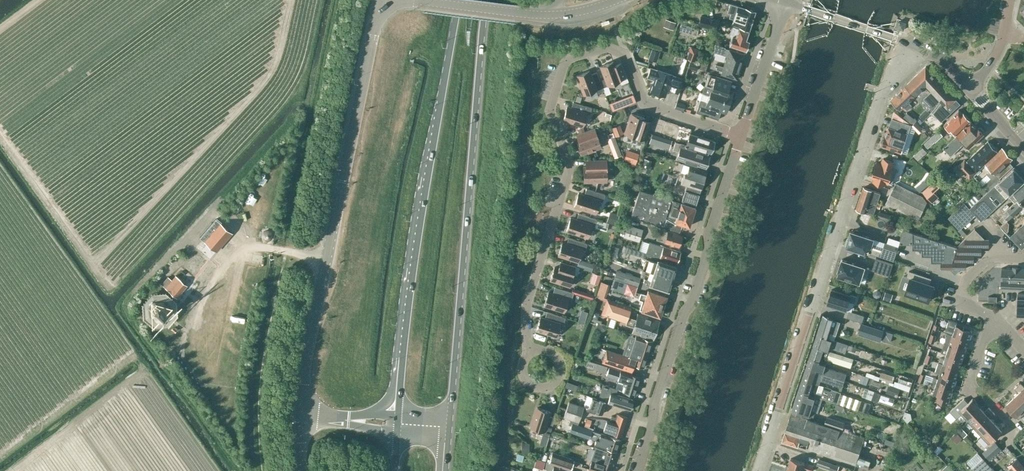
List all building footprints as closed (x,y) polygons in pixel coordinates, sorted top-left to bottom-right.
[(729,3),(726,12),(730,13),(729,17),(733,18),(731,23),(749,29),(755,11),(737,5),(729,3)] [(716,30),(718,24),(718,21),(702,16),(699,25),(716,30)] [(686,17),(683,22),(693,28),(696,23),(686,17)] [(666,19),(664,24),(674,28),(676,23),(666,19)] [(899,21),(897,27),(904,29),(906,23),(899,21)] [(730,35),(732,36),(730,44),(746,50),(749,41),(746,39),(748,31),(738,28),(733,27),(730,35)] [(722,70),(721,74),(737,79),(744,54),(725,48),(725,47),(716,44),(713,52),(727,57),(724,67),(715,64),(714,66),(717,67),(716,68),(722,70)] [(687,58),(691,59),(694,60),(699,49),(691,46),(687,58)] [(652,48),(648,59),(654,61),(658,50),(652,48)] [(601,66),(605,78),(600,80),(603,87),(620,80),(621,84),(628,81),(621,63),(615,65),(613,61),(601,66)] [(690,61),(688,67),(696,70),(698,64),(690,61)] [(650,67),(647,77),(655,79),(653,83),(652,84),(651,84),(650,87),(651,89),(651,91),(652,91),(664,95),(666,90),(676,93),(681,78),(671,75),(671,74),(658,70),(650,67)] [(956,99),(944,86),(926,67),(906,86),(915,96),(928,110),(930,108),(942,121),(957,106),(953,102),(956,99)] [(604,90),(603,87),(600,80),(597,72),(591,74),(589,70),(577,75),(584,94),(596,89),(597,93),(604,90)] [(731,81),(708,74),(702,93),(729,102),(733,91),(728,90),(731,81)] [(915,96),(906,86),(891,99),(900,109),(904,106),(908,109),(912,106),(908,102),(915,96)] [(702,93),(696,112),(718,119),(721,110),(726,112),(729,102),(702,93)] [(578,95),(575,101),(581,103),(584,97),(578,95)] [(620,99),(609,103),(612,111),(623,107),(620,99)] [(592,107),(573,101),(571,108),(567,106),(563,119),(583,125),(587,113),(590,114),(592,107)] [(677,102),(675,107),(682,110),(684,104),(677,102)] [(959,110),(944,124),(955,135),(971,120),(963,112),(962,113),(959,110)] [(907,112),(903,117),(913,125),(917,120),(907,112)] [(632,113),(625,133),(637,137),(636,140),(643,143),(651,121),(644,119),(644,118),(632,113)] [(882,138),(881,142),(883,143),(882,145),(901,151),(906,153),(912,136),(907,134),(910,126),(907,123),(904,122),(892,118),(889,127),(886,136),(885,136),(884,137),(882,138)] [(951,156),(965,143),(969,147),(984,133),(983,132),(983,130),(981,127),(979,128),(978,126),(977,127),(971,121),(954,138),(943,147),(951,156)] [(925,130),(925,129),(919,123),(915,127),(921,134),(925,130)] [(618,124),(613,126),(616,135),(622,133),(618,124)] [(581,139),(577,141),(582,153),(601,146),(597,134),(600,133),(597,126),(579,133),(581,139)] [(938,129),(931,136),(935,141),(943,134),(938,129)] [(715,147),(714,146),(715,141),(697,135),(697,137),(694,136),(692,141),(695,142),(694,147),(711,152),(712,151),(713,151),(715,147)] [(665,138),(663,146),(668,148),(671,140),(665,138)] [(675,141),(673,149),(679,151),(677,157),(706,167),(707,166),(709,165),(710,161),(709,159),(710,156),(693,150),(694,147),(675,141)] [(988,141),(967,161),(977,171),(998,152),(988,141)] [(923,147),(914,156),(918,161),(927,152),(923,147)] [(985,184),(990,190),(1001,180),(999,178),(1012,166),(1008,162),(1011,160),(1011,157),(1003,148),(986,164),(992,170),(987,174),(991,178),(985,184)] [(627,151),(625,158),(630,160),(629,164),(635,166),(639,155),(627,151)] [(645,158),(643,164),(650,166),(651,160),(645,158)] [(893,167),(892,167),(894,162),(883,158),(882,164),(877,162),(872,178),(874,178),(874,181),(884,184),(885,182),(888,183),(893,167)] [(607,181),(606,167),(610,167),(610,159),(588,160),(588,167),(584,167),(584,181),(607,181)] [(964,159),(958,165),(970,178),(976,172),(964,159)] [(687,185),(682,200),(696,204),(707,171),(690,165),(688,171),(683,170),(681,175),(684,176),(681,183),(687,185)] [(980,200),(971,209),(965,202),(949,217),(960,229),(961,227),(975,214),(982,221),(1013,192),(1023,182),(1023,177),(1015,167),(1001,180),(990,190),(982,198),(980,200)] [(937,177),(922,191),(932,202),(939,196),(933,190),(942,183),(937,177)] [(1023,200),(1023,182),(1013,192),(1018,198),(1016,199),(1017,201),(1003,214),(1004,216),(1000,220),(1004,224),(1023,207),(1020,203),(1021,201),(1022,202),(1023,200)] [(918,219),(927,202),(922,196),(895,183),(886,204),(918,219)] [(856,209),(874,214),(876,207),(880,208),(881,204),(878,202),(881,193),(863,187),(856,209)] [(599,200),(603,201),(605,194),(586,188),(584,195),(580,194),(576,206),(596,213),(599,200)] [(640,189),(631,217),(638,219),(638,217),(663,224),(662,225),(680,231),(682,223),(689,225),(695,207),(640,189)] [(971,209),(980,200),(974,194),(969,198),(964,202),(965,202),(971,209)] [(620,214),(610,211),(606,222),(616,225),(620,214)] [(896,216),(880,211),(878,217),(889,221),(894,222),(896,216)] [(576,219),(572,218),(568,231),(588,237),(591,226),(606,231),(609,223),(578,213),(576,219)] [(216,219),(199,238),(203,241),(205,239),(217,250),(232,233),(216,219)] [(643,229),(627,224),(623,237),(639,242),(643,229)] [(1011,237),(1012,238),(1019,245),(1023,249),(1023,248),(1023,224),(1015,232),(1016,233),(1011,237)] [(957,246),(913,232),(913,249),(916,249),(922,249),(922,256),(923,256),(931,256),(931,262),(932,262),(941,262),(941,269),(941,268),(950,269),(955,274),(960,269),(964,269),(964,268),(964,261),(971,261),(971,254),(979,254),(979,253),(979,246),(987,246),(987,238),(985,238),(975,228),(965,238),(957,246)] [(682,247),(683,246),(686,236),(668,231),(660,229),(657,238),(665,241),(682,247)] [(847,238),(846,242),(847,244),(846,246),(869,253),(869,252),(893,260),(897,247),(877,241),(873,240),(874,238),(851,230),(849,237),(847,238)] [(566,243),(562,242),(558,255),(578,261),(582,249),(585,250),(587,243),(568,237),(566,243)] [(889,237),(887,242),(897,246),(899,246),(899,244),(900,240),(889,237)] [(663,246),(663,247),(649,242),(646,252),(677,262),(681,252),(663,246)] [(646,258),(643,269),(672,278),(676,267),(658,261),(659,256),(628,246),(626,251),(646,258)] [(876,257),(872,270),(889,275),(893,262),(876,257)] [(579,259),(577,266),(584,269),(586,261),(579,259)] [(839,271),(838,275),(860,282),(864,267),(842,259),(838,271),(839,271)] [(558,268),(554,267),(550,279),(570,286),(574,274),(577,275),(579,268),(561,261),(558,268)] [(165,287),(177,297),(187,285),(190,282),(188,281),(196,272),(197,273),(198,273),(186,263),(176,275),(165,287)] [(1002,278),(997,277),(997,281),(978,280),(976,299),(995,300),(996,285),(1001,285),(1001,286),(1023,288),(1023,268),(1002,266),(1002,278)] [(669,290),(672,278),(643,269),(641,275),(645,276),(644,280),(646,280),(645,282),(669,290)] [(616,270),(614,279),(637,286),(638,286),(639,280),(638,278),(616,270)] [(903,275),(899,289),(905,291),(904,294),(929,302),(935,284),(930,282),(932,277),(909,270),(907,276),(903,275)] [(594,272),(591,281),(599,284),(602,274),(594,272)] [(614,279),(611,288),(634,295),(637,286),(614,279)] [(548,292),(544,305),(564,311),(568,299),(571,300),(573,293),(555,287),(552,293),(548,292)] [(850,295),(832,289),(827,304),(841,308),(846,309),(849,301),(855,302),(857,296),(851,294),(850,295)] [(874,291),(873,294),(874,297),(877,298),(881,296),(881,293),(880,290),(878,289),(874,291)] [(660,312),(661,313),(667,296),(648,290),(646,294),(641,292),(638,301),(642,303),(640,308),(659,315),(660,312)] [(634,326),(632,331),(653,338),(659,320),(638,313),(636,319),(628,317),(632,306),(608,297),(602,314),(626,322),(625,323),(634,326)] [(168,304),(164,301),(164,300),(162,299),(162,300),(156,300),(154,300),(155,301),(151,305),(150,305),(150,307),(151,313),(150,313),(151,315),(152,314),(156,318),(156,319),(157,320),(158,319),(163,318),(164,319),(165,318),(165,317),(168,313),(169,313),(170,312),(169,311),(169,306),(170,305),(169,304),(168,304)] [(847,317),(860,321),(862,322),(864,314),(849,310),(847,317)] [(540,317),(536,330),(556,336),(560,324),(563,325),(565,317),(547,311),(544,318),(540,317)] [(823,315),(817,335),(827,338),(829,332),(834,334),(838,321),(833,319),(834,318),(823,315)] [(949,320),(946,331),(948,332),(953,334),(969,339),(972,329),(957,324),(957,322),(949,320)] [(861,323),(858,333),(881,340),(884,331),(861,323)] [(948,332),(945,342),(949,343),(966,349),(969,339),(953,334),(948,332)] [(817,335),(813,346),(829,350),(830,347),(845,352),(847,349),(848,344),(832,339),(832,340),(831,339),(827,338),(817,335)] [(629,357),(625,356),(619,354),(607,350),(603,361),(631,371),(634,364),(643,367),(652,341),(636,336),(629,357)] [(945,342),(942,352),(946,353),(963,358),(966,349),(949,343),(945,342)] [(830,351),(829,351),(829,350),(813,346),(810,356),(827,362),(828,359),(831,360),(831,361),(851,368),(854,358),(831,350),(830,351)] [(943,362),(943,363),(959,368),(963,358),(946,353),(944,358),(940,357),(939,361),(943,362)] [(810,356),(806,368),(845,381),(847,373),(825,366),(827,362),(810,356)] [(588,360),(586,366),(605,372),(607,366),(588,360)] [(940,373),(956,378),(959,368),(943,363),(943,362),(939,361),(935,371),(940,373)] [(609,367),(606,376),(620,380),(623,371),(609,367)] [(850,373),(863,377),(865,370),(851,367),(850,373)] [(806,368),(802,379),(820,384),(821,380),(843,387),(845,381),(806,368)] [(625,385),(623,392),(634,395),(640,377),(623,371),(620,380),(623,381),(622,384),(625,385)] [(932,381),(936,382),(953,388),(956,378),(940,373),(938,378),(934,377),(932,381)] [(802,379),(799,390),(816,395),(837,402),(841,392),(820,384),(802,379)] [(949,398),(953,388),(936,382),(932,381),(931,386),(935,387),(933,392),(939,394),(937,399),(947,403),(949,397),(949,398)] [(600,392),(598,399),(606,402),(629,410),(633,399),(615,394),(617,389),(603,384),(600,392)] [(1013,396),(1023,408),(1023,392),(1018,385),(1014,388),(1018,392),(1013,396)] [(893,386),(891,394),(898,396),(901,389),(893,386)] [(799,390),(792,412),(813,418),(814,416),(816,411),(811,410),(816,395),(799,390)] [(875,391),(872,399),(878,402),(881,393),(875,391)] [(841,392),(837,402),(858,409),(861,399),(841,392)] [(594,413),(595,411),(602,414),(606,402),(592,396),(589,406),(585,404),(583,409),(594,413)] [(1023,412),(1023,408),(1013,396),(1005,404),(1018,418),(1023,412)] [(950,411),(956,417),(962,414),(966,419),(980,406),(973,398),(968,402),(964,398),(950,411)] [(861,399),(858,409),(868,412),(871,403),(861,399)] [(578,404),(569,401),(566,409),(581,414),(584,406),(578,404)] [(985,411),(980,406),(966,419),(974,428),(993,410),(989,406),(985,411)] [(550,411),(537,407),(531,427),(543,431),(542,434),(549,436),(555,418),(548,416),(550,411)] [(566,409),(563,417),(570,419),(568,424),(571,425),(572,423),(577,425),(578,422),(581,414),(566,409)] [(995,413),(993,410),(974,428),(981,435),(995,422),(990,417),(995,413)] [(905,411),(903,417),(907,421),(912,418),(911,412),(905,411)] [(864,437),(843,430),(824,424),(819,422),(791,413),(782,440),(856,464),(864,437)] [(621,436),(624,426),(627,417),(616,414),(615,417),(611,416),(609,421),(606,420),(603,431),(621,436)] [(827,416),(824,424),(843,430),(845,422),(827,416)] [(1002,430),(995,422),(981,435),(988,443),(1002,430)] [(571,425),(569,431),(589,438),(592,429),(577,425),(572,423),(571,425)] [(956,431),(951,436),(958,443),(963,438),(956,431)] [(596,438),(594,444),(616,452),(620,440),(600,434),(599,439),(596,438)] [(548,437),(542,435),(539,445),(545,447),(548,437)] [(937,437),(929,444),(934,449),(942,442),(937,437)] [(995,441),(983,452),(989,460),(1002,449),(995,441)] [(588,470),(589,470),(609,470),(615,454),(596,447),(588,470)] [(574,460),(552,452),(549,462),(571,470),(574,460)] [(968,461),(974,466),(974,467),(978,470),(997,470),(984,457),(983,458),(978,452),(968,461)] [(524,455),(517,453),(515,460),(522,462),(524,455)] [(1012,470),(1023,470),(1023,465),(1018,457),(1009,465),(1013,470),(1012,470)] [(785,468),(788,469),(794,470),(802,470),(803,468),(812,470),(814,466),(805,463),(805,462),(791,458),(789,466),(786,465),(785,468)] [(819,459),(817,465),(829,469),(831,463),(819,459)] [(554,465),(554,464),(546,462),(544,469),(549,470),(574,470),(554,465)]
